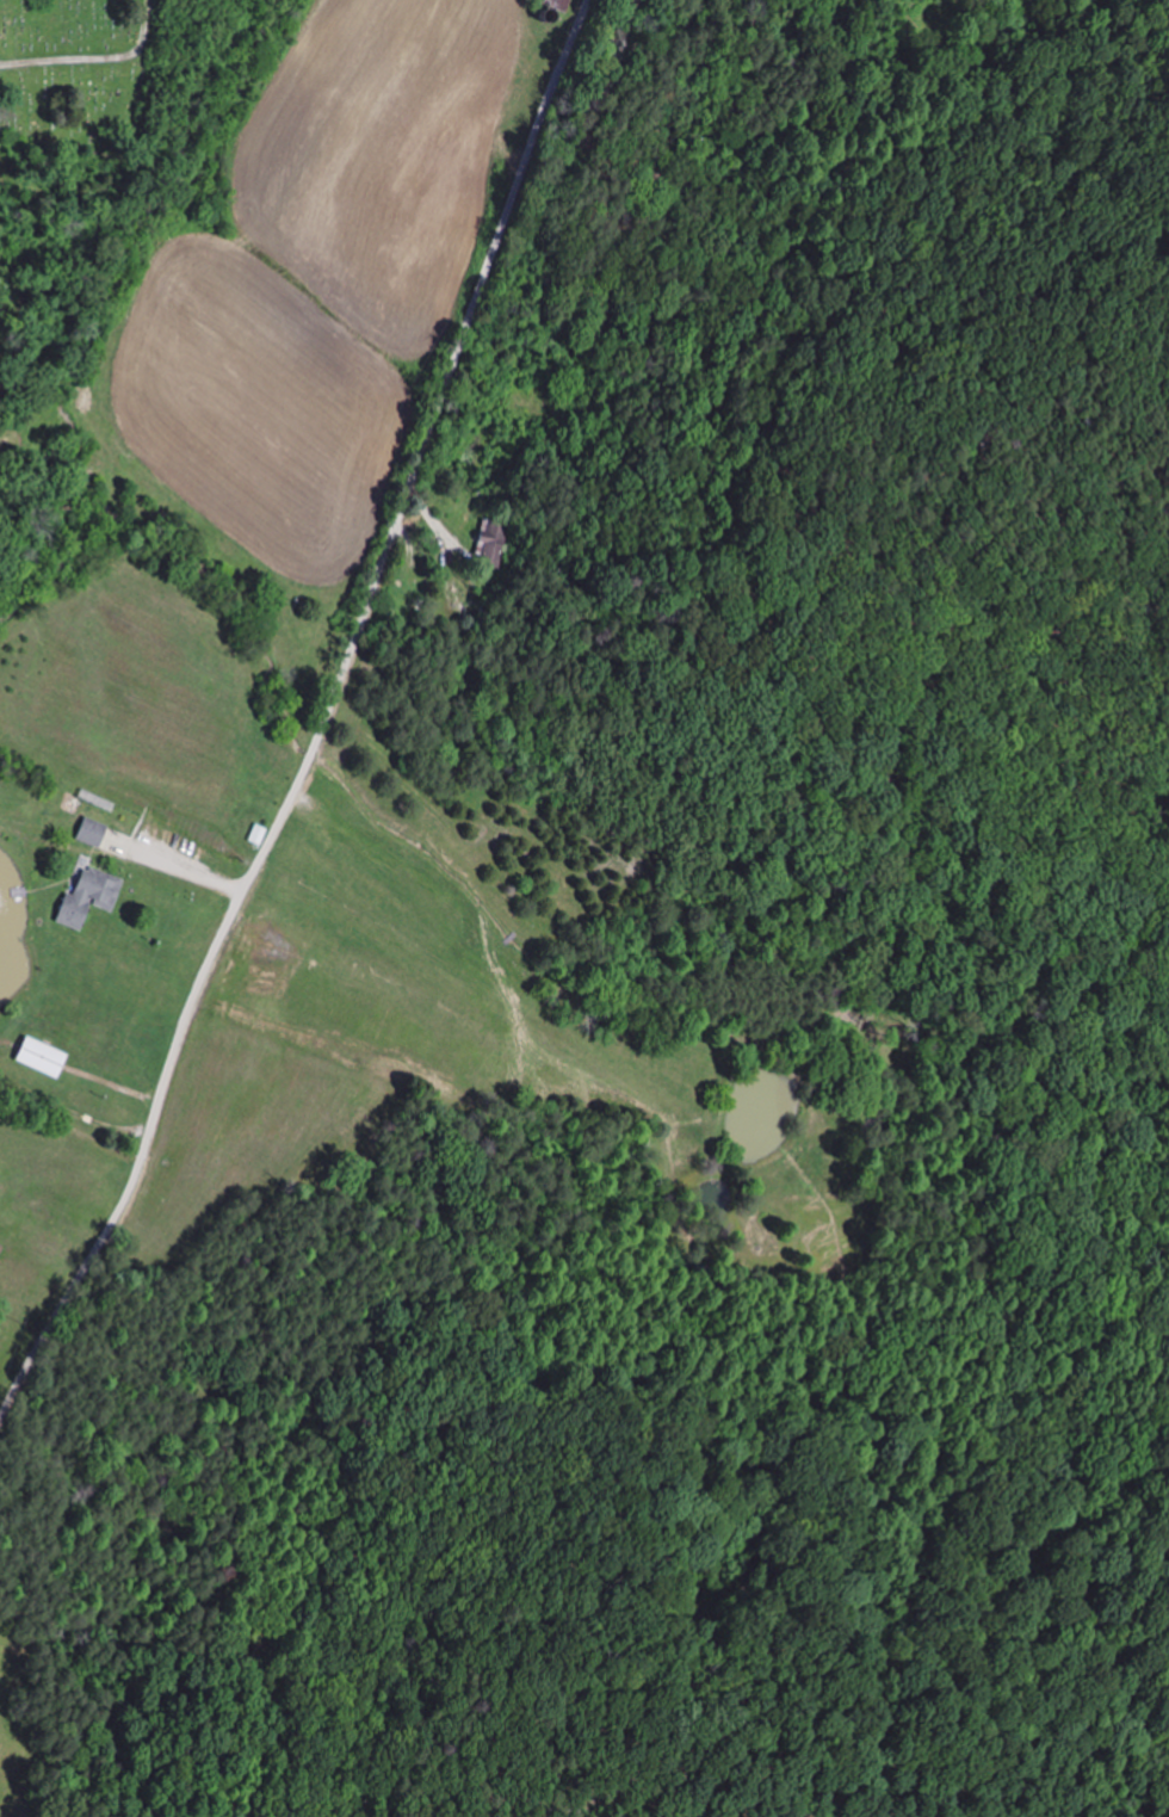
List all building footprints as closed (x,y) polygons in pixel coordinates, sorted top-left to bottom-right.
[(474,555),(501,566),(515,529),(488,519),(474,555)] [(72,839),(96,848),(105,827),(81,818),(72,839)] [(259,836),(250,833),(247,840),(256,844),(259,836)] [(50,922),(78,932),(88,905),(110,912),(121,880),(78,865),(68,895),(60,892),(50,922)] [(65,1054),(19,1037),(10,1062),(56,1079),(65,1054)]
